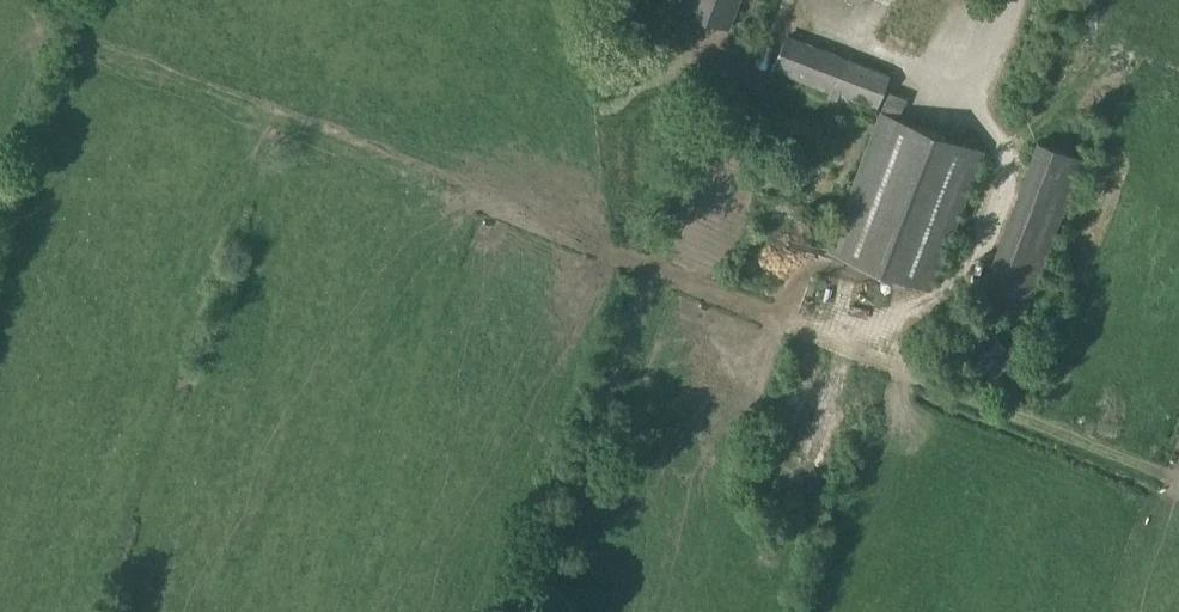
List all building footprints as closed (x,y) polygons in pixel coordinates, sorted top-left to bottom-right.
[(684,7),(730,25),(739,0),(686,0),(684,7)] [(784,36),(772,69),(877,110),(891,74),(844,55),(788,33),(786,37),(784,36)] [(776,47),(764,42),(755,63),(768,68),(776,47)] [(881,109),(827,249),(932,290),(985,149),(930,128),(900,117),(908,97),(889,90),(882,110),(881,109)] [(978,298),(1024,315),(1075,183),(1085,157),(1038,139),(978,298)] [(1019,359),(991,323),(956,350),(980,378),(991,369),(997,376),(1019,359)]
